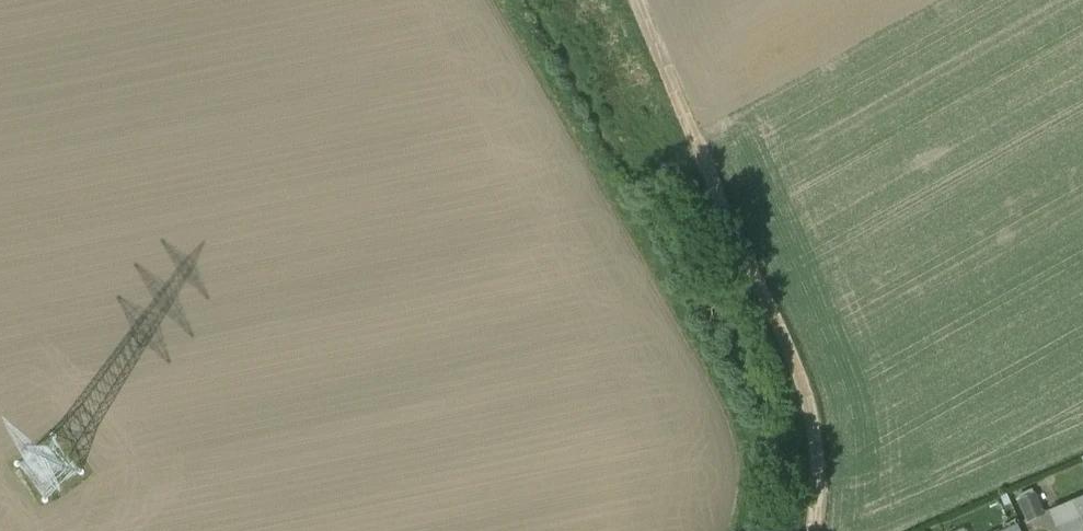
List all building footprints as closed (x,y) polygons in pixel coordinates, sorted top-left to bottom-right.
[(1046,515),(1036,494),(1019,501),(1028,523),(1046,515)] [(1051,511),(1060,530),(1082,530),(1082,498),(1051,511)]
